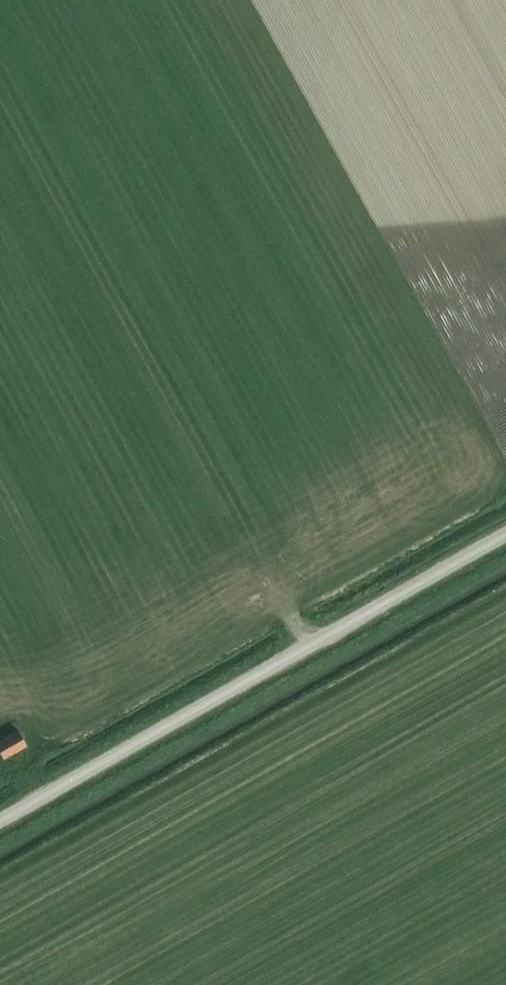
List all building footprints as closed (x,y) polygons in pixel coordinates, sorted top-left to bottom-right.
[(3,756),(26,742),(18,729),(0,739),(0,751),(3,756)]
